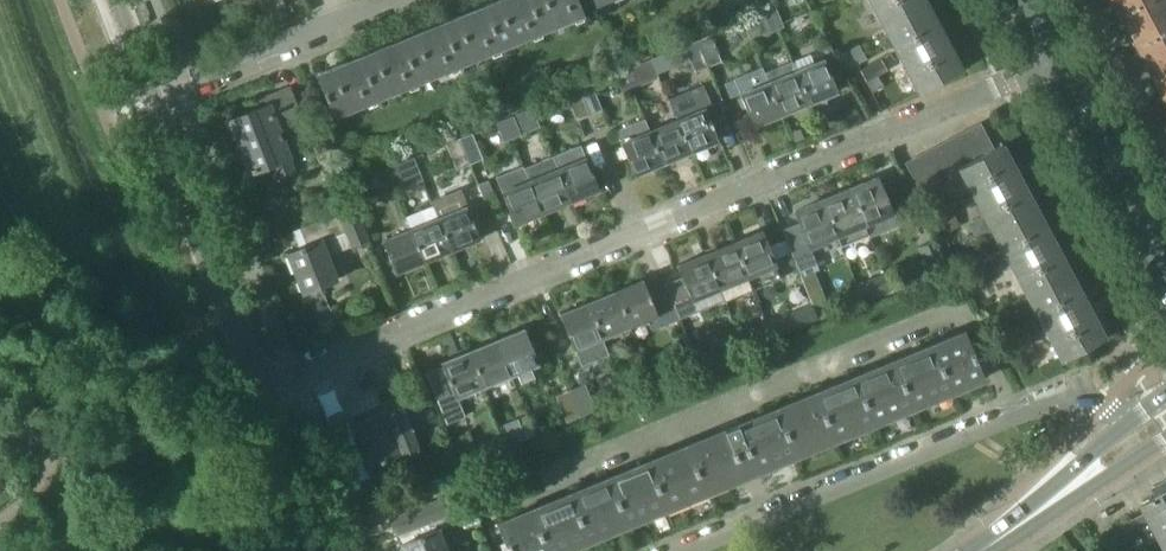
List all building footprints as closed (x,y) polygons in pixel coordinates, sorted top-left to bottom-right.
[(288,12),(284,0),(258,0),(267,23),(289,15),(288,12)] [(541,30),(529,0),(498,0),(483,6),(500,47),(541,30)] [(541,30),(584,12),(579,0),(529,0),(541,30)] [(886,28),(930,5),(927,0),(871,0),(886,28)] [(1135,44),(1165,28),(1165,1),(1165,0),(1112,0),(1135,44)] [(608,1),(601,4),(606,15),(613,12),(608,1)] [(763,14),(771,32),(779,28),(768,2),(760,5),(763,14)] [(930,5),(886,28),(919,92),(961,70),(962,72),(965,71),(930,5)] [(483,6),(441,23),(458,64),(500,47),(483,6)] [(751,18),(759,37),(771,32),(763,14),(751,18)] [(751,40),(759,37),(751,18),(743,21),(751,40)] [(458,64),(441,23),(401,40),(417,80),(458,64)] [(1135,44),(1165,103),(1165,28),(1135,44)] [(711,35),(698,40),(709,65),(721,60),(711,35)] [(376,97),(417,80),(401,40),(359,56),(376,97)] [(696,70),(709,65),(698,40),(685,45),(696,70)] [(849,50),(857,64),(866,59),(858,45),(849,50)] [(334,114),(376,97),(359,56),(317,74),(334,114)] [(652,59),(644,62),(652,80),(660,77),(652,59)] [(825,60),(797,72),(809,102),(838,90),(825,60)] [(765,71),(782,113),(809,102),(797,72),(792,61),(765,71)] [(640,85),(652,80),(644,62),(632,67),(640,85)] [(754,125),(782,113),(765,71),(764,72),(762,66),(735,78),(754,125)] [(633,88),(640,85),(632,67),(625,70),(633,88)] [(590,114),(598,110),(602,109),(592,83),(579,88),(590,114)] [(294,170),(279,130),(303,121),(290,87),(275,93),(279,104),(269,108),(268,105),(233,118),(253,170),(273,162),(278,176),(294,170)] [(577,119),(590,114),(579,88),(566,94),(577,119)] [(672,106),(678,120),(690,151),(719,139),(700,94),(672,106)] [(533,107),(525,110),(532,129),(541,126),(533,107)] [(521,134),(532,129),(525,110),(513,115),(521,134)] [(616,129),(622,143),(634,173),(663,162),(650,132),(645,117),(616,129)] [(678,120),(650,132),(663,162),(690,151),(678,120)] [(981,123),(969,129),(982,155),(994,148),(981,123)] [(970,161),(982,155),(969,129),(956,136),(970,161)] [(473,132),(460,137),(471,163),(483,158),(473,132)] [(958,169),(960,168),(959,167),(970,161),(956,136),(944,143),(958,169)] [(471,163),(460,137),(447,142),(458,168),(471,163)] [(1000,145),(994,148),(982,155),(970,161),(959,167),(960,168),(993,231),(1037,208),(1002,141),(999,143),(1000,145)] [(944,143),(931,149),(945,176),(958,169),(944,143)] [(316,149),(320,162),(336,156),(332,144),(316,149)] [(580,144),(553,155),(571,199),(598,188),(580,144)] [(933,183),(945,176),(931,149),(919,156),(933,183)] [(526,166),(531,180),(544,211),(571,199),(553,155),(526,166)] [(933,183),(919,156),(907,162),(921,189),(933,183)] [(394,186),(402,183),(395,164),(386,167),(394,186)] [(515,222),(544,211),(531,180),(526,166),(525,165),(496,177),(515,222)] [(878,178),(851,189),(865,223),(870,235),(870,236),(898,225),(878,178)] [(433,205),(439,218),(451,248),(480,237),(460,189),(431,200),(433,205)] [(870,235),(865,223),(851,189),(823,200),(837,235),(841,246),(870,235)] [(823,200),(796,211),(810,246),(837,235),(823,200)] [(411,229),(412,229),(413,232),(424,260),(451,248),(439,218),(433,205),(405,216),(411,229)] [(306,241),(308,245),(290,251),(305,292),(336,280),(327,255),(337,252),(331,237),(347,231),(353,246),(370,239),(357,206),(301,227),(303,231),(299,232),(303,242),(306,241)] [(1072,274),(1037,208),(993,231),(1029,297),(1072,274)] [(946,232),(959,225),(950,209),(937,216),(946,232)] [(383,241),(395,271),(424,260),(413,232),(412,229),(411,229),(383,241)] [(762,230),(734,241),(753,288),(780,277),(762,230)] [(947,265),(936,238),(918,246),(929,273),(947,265)] [(791,253),(786,239),(776,243),(782,256),(791,253)] [(264,260),(274,257),(267,240),(257,244),(264,260)] [(726,299),(753,288),(734,241),(707,252),(726,299)] [(726,300),(726,299),(707,252),(678,264),(683,275),(666,282),(681,319),(726,300)] [(818,318),(831,313),(814,270),(801,275),(803,280),(813,305),(818,318)] [(884,274),(857,285),(863,301),(891,290),(884,274)] [(1107,339),(1072,274),(1029,297),(1062,360),(1103,338),(1105,341),(1107,339)] [(643,278),(615,289),(630,327),(649,319),(653,330),(681,319),(666,282),(648,290),(643,278)] [(615,289),(587,300),(603,338),(630,327),(615,289)] [(560,312),(575,349),(575,350),(603,338),(587,300),(560,312)] [(813,305),(769,323),(774,336),(804,324),(818,318),(813,305)] [(524,326),(497,337),(512,375),(539,364),(524,326)] [(739,332),(746,348),(758,342),(751,326),(739,332)] [(987,376),(987,374),(983,375),(966,333),(969,331),(968,329),(493,523),(494,526),(498,525),(509,550),(561,550),(987,376)] [(512,375),(497,337),(469,349),(484,386),(512,375)] [(456,397),(484,386),(469,349),(441,360),(456,397)] [(620,377),(627,396),(645,389),(637,370),(620,377)] [(585,383),(571,388),(582,415),(596,409),(585,383)] [(567,421),(582,415),(571,388),(556,395),(567,421)] [(356,423),(371,462),(370,463),(374,473),(421,454),(417,445),(416,445),(413,436),(414,435),(398,394),(350,414),(354,424),(356,423)] [(432,407),(422,411),(427,424),(437,419),(432,407)] [(439,425),(428,430),(433,440),(444,435),(439,425)] [(504,436),(508,445),(525,438),(522,428),(504,436)] [(470,430),(454,437),(465,463),(481,457),(470,430)] [(1163,535),(1165,534),(1165,478),(1154,485),(1159,494),(1151,498),(1151,497),(1145,500),(1150,510),(1124,524),(1126,529),(1113,536),(1121,550),(1139,550),(1137,548),(1163,535)] [(452,528),(453,528),(452,527),(451,527),(446,514),(448,514),(441,497),(413,508),(389,517),(396,534),(400,533),(403,542),(406,550),(460,550),(452,528)] [(464,527),(480,521),(476,512),(461,518),(464,527)]
